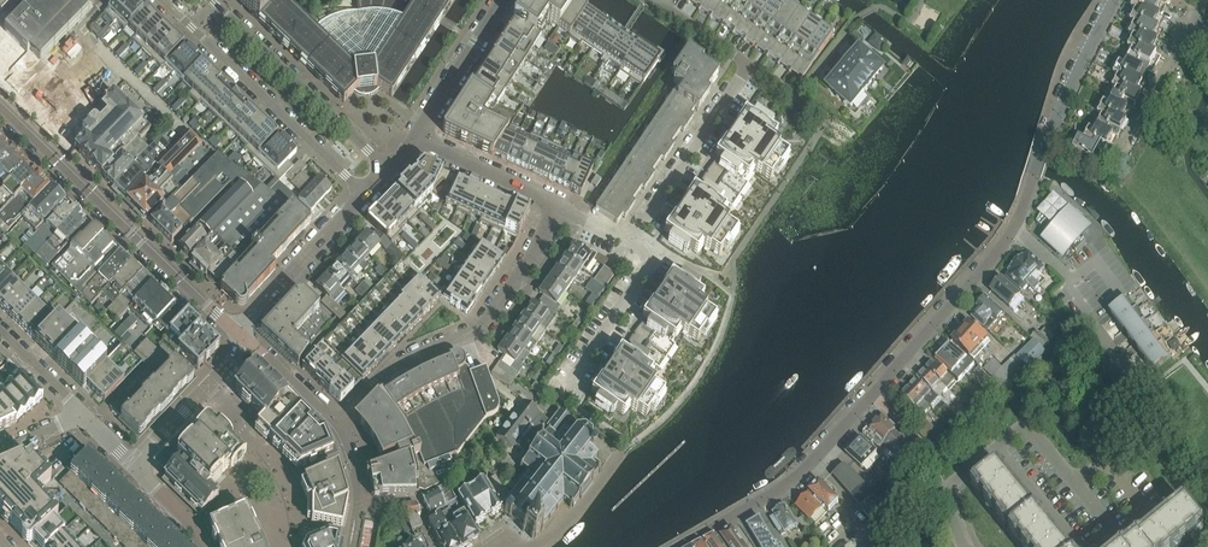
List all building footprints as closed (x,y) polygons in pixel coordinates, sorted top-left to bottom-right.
[(0,22),(0,76),(75,149),(88,135),(84,132),(84,130),(84,129),(90,122),(93,119),(94,118),(42,69),(76,34),(80,30),(77,27),(90,14),(94,10),(92,9),(101,0),(22,0),(0,22)] [(13,0),(0,0),(0,10),(2,12),(13,0)] [(104,14),(113,23),(135,0),(117,0),(104,14)] [(137,0),(135,0),(113,23),(123,32),(145,8),(146,9),(146,8),(137,0)] [(239,3),(239,4),(252,16),(258,22),(279,0),(236,0),(239,3)] [(258,22),(343,103),(354,93),(355,94),(357,95),(359,96),(360,96),(362,97),(367,96),(371,96),(374,94),(375,93),(377,92),(379,90),(391,98),(442,20),(455,0),(356,0),(357,13),(352,14),(346,16),(341,18),(335,20),(330,23),(326,26),(321,30),(317,34),(282,0),(279,0),(258,22)] [(666,54),(658,49),(660,46),(649,38),(647,41),(639,36),(637,39),(626,32),(614,24),(603,17),(591,9),(580,2),(578,0),(530,0),(516,22),(518,23),(511,34),(504,45),(496,56),(489,67),(482,77),(475,88),(473,87),(444,131),(444,132),(444,133),(445,134),(446,134),(478,149),(493,156),(494,154),(568,42),(642,91),(649,79),(666,54)] [(707,0),(690,0),(688,3),(689,4),(690,2),(697,6),(699,4),(702,7),(699,11),(700,11),(707,0)] [(724,0),(707,0),(700,11),(700,12),(701,9),(709,14),(710,12),(713,15),(711,19),(724,0)] [(741,0),(724,0),(711,19),(713,17),(720,22),(721,20),(725,23),(722,27),(741,0)] [(757,0),(741,0),(722,27),(723,27),(724,25),(731,30),(733,28),(736,31),(733,35),(757,0)] [(774,0),(757,0),(733,35),(734,35),(735,33),(742,38),(744,36),(747,39),(744,42),(745,43),(774,0)] [(790,2),(787,0),(774,0),(745,43),(747,41),(754,46),(755,44),(758,46),(756,50),(756,51),(790,2)] [(1166,6),(1161,4),(1161,3),(1155,0),(1143,0),(1142,0),(1136,0),(1132,8),(1136,11),(1137,11),(1142,14),(1145,9),(1155,14),(1161,5),(1166,7),(1166,6)] [(767,58),(801,10),(790,2),(756,51),(758,49),(765,54),(766,52),(770,54),(767,58)] [(145,8),(123,32),(132,41),(155,18),(146,9),(147,8),(146,8),(146,9),(145,8)] [(1160,17),(1155,14),(1145,9),(1142,14),(1137,11),(1136,11),(1130,21),(1135,24),(1135,23),(1141,27),(1144,21),(1155,27),(1160,17)] [(779,66),(812,18),(801,10),(767,58),(768,59),(769,56),(776,61),(778,60),(781,62),(778,66),(779,66)] [(164,27),(155,18),(132,41),(142,50),(164,27)] [(790,74),(823,25),(812,18),(779,66),(780,64),(788,69),(789,67),(792,70),(789,74),(790,74)] [(1155,27),(1144,21),(1141,27),(1135,23),(1135,24),(1129,35),(1134,37),(1141,40),(1143,36),(1153,41),(1153,40),(1159,30),(1155,27)] [(823,25),(790,74),(792,72),(799,77),(800,75),(804,78),(801,82),(834,34),(835,34),(823,25)] [(173,36),(164,27),(142,50),(151,59),(173,36)] [(107,34),(103,30),(97,37),(101,40),(107,34)] [(856,33),(854,36),(861,43),(864,40),(856,33)] [(875,35),(868,44),(879,53),(886,45),(875,35)] [(182,44),(173,36),(151,59),(161,68),(163,67),(162,66),(183,45),(182,44)] [(1158,43),(1153,40),(1153,41),(1143,36),(1141,40),(1134,37),(1128,48),(1133,50),(1139,53),(1141,48),(1152,54),(1158,43)] [(163,67),(172,75),(174,73),(193,53),(189,49),(183,44),(182,44),(183,45),(162,66),(163,67)] [(125,52),(122,48),(115,55),(119,58),(125,52)] [(1156,56),(1152,54),(1141,48),(1139,53),(1133,50),(1127,61),(1128,61),(1143,69),(1142,70),(1147,72),(1156,56)] [(695,109),(697,107),(718,75),(695,59),(697,56),(688,50),(672,73),(676,77),(673,82),(682,88),(678,94),(675,92),(674,94),(695,109)] [(845,70),(867,88),(883,70),(860,51),(845,70)] [(174,73),(183,82),(201,63),(202,63),(203,63),(197,57),(193,53),(174,73)] [(1119,63),(1113,74),(1118,77),(1118,76),(1124,79),(1127,74),(1137,80),(1138,79),(1142,82),(1147,72),(1142,70),(1143,69),(1128,61),(1127,61),(1127,62),(1125,66),(1120,63),(1119,63)] [(201,63),(183,82),(192,91),(211,72),(202,63),(201,63)] [(144,70),(141,66),(134,73),(138,76),(144,70)] [(852,107),(867,88),(845,70),(829,88),(852,107)] [(220,81),(211,72),(192,91),(188,95),(198,105),(200,103),(200,102),(220,81)] [(1142,82),(1138,79),(1137,80),(1127,74),(1124,79),(1118,76),(1118,77),(1112,87),(1117,90),(1118,89),(1124,92),(1126,88),(1136,94),(1137,93),(1136,93),(1142,82)] [(592,80),(587,86),(591,89),(596,82),(592,80)] [(200,103),(209,111),(229,90),(229,89),(221,82),(222,81),(221,81),(220,81),(200,102),(200,103)] [(163,88),(159,84),(153,91),(157,94),(163,88)] [(1141,95),(1137,93),(1136,94),(1126,88),(1124,92),(1118,89),(1117,90),(1111,100),(1112,101),(1112,100),(1128,108),(1127,109),(1132,112),(1141,95)] [(229,90),(209,111),(219,120),(223,116),(239,99),(240,99),(230,89),(229,89),(229,90)] [(88,135),(75,149),(101,175),(102,175),(114,186),(116,188),(163,139),(161,137),(149,149),(140,141),(151,130),(114,93),(105,102),(106,104),(102,108),(108,114),(100,122),(96,119),(95,118),(94,118),(93,119),(90,122),(84,129),(84,130),(84,132),(88,135)] [(685,123),(695,109),(674,94),(672,97),(675,99),(669,109),(665,106),(663,109),(685,123)] [(223,116),(219,120),(228,129),(248,108),(249,107),(248,107),(240,99),(239,99),(223,116)] [(1122,119),(1127,109),(1128,108),(1112,100),(1112,101),(1110,105),(1104,102),(1098,113),(1102,116),(1103,115),(1108,119),(1111,113),(1122,119)] [(182,106),(178,102),(172,109),(175,112),(182,106)] [(620,108),(624,111),(628,105),(624,102),(620,108)] [(248,108),(228,129),(237,138),(258,117),(248,108)] [(676,137),(685,123),(663,109),(662,111),(666,113),(659,123),(655,121),(654,123),(676,137)] [(673,218),(664,231),(672,236),(668,242),(686,254),(689,248),(696,253),(701,246),(709,251),(710,249),(719,255),(723,249),(727,243),(729,245),(730,242),(738,231),(727,224),(728,223),(721,218),(725,211),(728,206),(732,208),(748,184),(745,182),(748,178),(752,171),(760,176),(761,174),(770,180),(774,174),(778,168),(780,169),(781,167),(789,156),(778,149),(779,147),(772,142),(777,135),(769,130),(773,125),(755,113),(752,118),(744,113),(736,126),(738,128),(726,144),(724,143),(715,156),(719,158),(714,164),(709,170),(704,177),(700,184),(697,191),(693,188),(685,201),(687,203),(675,220),(673,218)] [(1126,122),(1122,119),(1111,113),(1108,119),(1103,115),(1102,116),(1096,127),(1097,127),(1108,132),(1113,135),(1113,136),(1117,138),(1126,122)] [(267,126),(258,117),(237,138),(246,147),(247,147),(267,126)] [(189,126),(193,129),(198,124),(194,120),(189,126)] [(666,151),(676,137),(654,123),(652,125),(656,128),(649,138),(646,135),(644,137),(666,151)] [(193,129),(196,132),(201,127),(198,124),(193,129)] [(509,131),(494,154),(507,160),(518,135),(520,130),(511,125),(508,131),(509,131)] [(276,135),(267,126),(247,147),(246,147),(244,149),(254,158),(260,152),(276,135)] [(1113,135),(1108,132),(1097,127),(1095,132),(1089,129),(1084,139),(1094,145),(1097,140),(1107,146),(1113,136),(1113,135)] [(172,148),(163,139),(116,188),(126,198),(136,209),(167,177),(168,178),(178,167),(199,145),(187,133),(172,148)] [(260,152),(254,158),(263,167),(286,143),(282,139),(277,134),(276,135),(260,152)] [(529,140),(517,164),(521,166),(528,169),(539,145),(542,139),(535,136),(531,134),(529,140)] [(518,135),(507,160),(517,164),(529,140),(518,135)] [(1084,139),(1079,136),(1073,148),(1093,159),(1097,153),(1108,159),(1114,149),(1107,146),(1097,140),(1094,145),(1084,139)] [(213,137),(208,143),(212,146),(217,141),(213,137)] [(656,166),(666,151),(644,137),(643,140),(646,142),(640,152),(636,150),(634,152),(656,166)] [(539,145),(528,169),(533,172),(538,174),(549,150),(552,144),(547,142),(542,139),(539,145)] [(217,141),(212,146),(215,150),(220,144),(217,141)] [(14,155),(2,143),(0,145),(0,169),(14,155)] [(286,143),(263,167),(275,179),(279,182),(293,168),(287,162),(296,153),(291,148),(291,147),(286,143)] [(549,150),(538,174),(545,177),(549,179),(560,155),(561,151),(563,149),(558,147),(552,144),(549,150)] [(560,155),(549,179),(557,182),(559,184),(572,156),(569,155),(561,151),(560,155)] [(626,164),(624,167),(646,181),(649,182),(649,183),(651,181),(654,176),(655,175),(654,175),(652,173),(656,166),(634,152),(633,154),(637,156),(630,166),(626,164)] [(235,153),(229,159),(233,162),(238,156),(235,153)] [(222,175),(234,187),(246,175),(217,154),(181,191),(150,223),(171,243),(174,241),(182,232),(223,190),(215,182),(222,175)] [(25,166),(14,155),(0,169),(0,192),(25,166)] [(238,156),(233,162),(237,165),(242,160),(238,156)] [(572,156),(559,184),(568,188),(569,188),(570,189),(582,161),(581,160),(572,156)] [(293,168),(285,176),(293,183),(291,184),(291,185),(303,196),(298,201),(310,213),(311,212),(331,190),(319,179),(314,184),(302,173),(307,167),(300,161),(293,168)] [(582,161),(570,189),(580,196),(592,169),(593,166),(582,161)] [(420,164),(412,173),(432,192),(433,192),(442,182),(447,173),(442,171),(436,168),(428,164),(425,163),(423,162),(420,164)] [(37,177),(25,166),(0,192),(0,215),(37,177)] [(167,177),(136,209),(150,223),(181,191),(176,186),(187,175),(178,167),(168,178),(167,177)] [(617,178),(615,181),(637,195),(641,188),(644,190),(645,190),(648,184),(649,183),(649,182),(646,181),(624,167),(623,168),(627,171),(620,181),(617,178)] [(406,179),(403,182),(405,184),(423,202),(424,201),(432,192),(412,173),(406,179)] [(447,173),(442,182),(453,187),(445,203),(457,209),(458,209),(470,184),(457,178),(450,175),(447,173)] [(260,185),(246,175),(234,187),(192,229),(194,231),(188,238),(182,232),(174,241),(180,246),(179,247),(184,252),(183,255),(187,258),(190,257),(191,258),(210,238),(260,185)] [(595,175),(590,183),(596,187),(601,179),(595,175)] [(53,187),(51,186),(49,189),(37,177),(0,215),(0,221),(9,230),(21,217),(23,219),(53,187)] [(275,179),(266,189),(270,192),(278,183),(279,182),(275,179)] [(607,193),(606,195),(627,209),(629,211),(630,211),(631,209),(635,204),(635,203),(632,202),(637,195),(615,181),(614,183),(617,185),(610,195),(607,193)] [(400,185),(394,192),(416,213),(417,212),(426,203),(424,201),(423,202),(405,184),(403,182),(400,185)] [(278,183),(270,192),(291,207),(291,206),(297,200),(286,190),(278,183)] [(457,209),(456,211),(469,217),(471,215),(470,215),(482,189),(470,184),(458,209),(457,209)] [(251,248),(289,208),(291,207),(270,192),(266,189),(260,185),(210,238),(191,258),(192,260),(190,262),(205,277),(207,274),(209,276),(208,279),(213,284),(216,283),(217,283),(238,262),(246,244),(251,248)] [(53,187),(23,219),(36,231),(66,200),(53,187)] [(482,189),(470,215),(471,215),(481,219),(482,220),(494,195),(482,189)] [(388,198),(385,201),(387,203),(407,222),(407,223),(409,225),(419,214),(417,212),(416,213),(394,192),(388,198)] [(481,219),(479,222),(493,228),(506,200),(494,195),(482,220),(481,219)] [(596,209),(595,210),(617,224),(622,217),(624,218),(625,219),(625,218),(629,213),(630,211),(629,211),(627,209),(606,195),(604,197),(607,199),(599,211),(596,209)] [(506,200),(493,228),(504,233),(506,231),(518,206),(518,205),(516,204),(516,205),(506,200)] [(1079,224),(1083,218),(1078,214),(1072,210),(1061,204),(1050,200),(1036,224),(1041,228),(1047,221),(1054,228),(1045,238),(1065,257),(1071,250),(1077,255),(1086,244),(1082,240),(1088,233),(1079,224)] [(36,256),(78,212),(67,201),(25,245),(36,256)] [(382,204),(376,210),(398,232),(399,231),(407,223),(407,222),(387,203),(385,201),(382,204)] [(253,252),(218,289),(239,310),(275,271),(269,266),(307,226),(310,223),(293,207),(291,206),(291,207),(289,208),(251,248),(249,250),(253,252)] [(506,231),(504,233),(517,239),(518,237),(519,235),(518,235),(523,226),(525,222),(524,222),(527,216),(530,211),(523,208),(522,208),(518,206),(506,231)] [(373,213),(366,220),(368,222),(385,238),(385,239),(387,240),(391,244),(401,233),(399,231),(398,232),(376,210),(375,211),(373,213)] [(78,212),(36,256),(35,256),(47,267),(69,243),(89,222),(78,212)] [(422,215),(419,219),(424,223),(427,220),(422,215)] [(427,220),(424,223),(428,228),(432,224),(427,220)] [(432,224),(428,228),(433,232),(436,228),(432,224)] [(80,295),(119,253),(102,236),(103,235),(94,227),(81,240),(80,238),(51,267),(80,295)] [(30,230),(26,235),(30,239),(35,235),(30,230)] [(366,233),(356,244),(369,257),(379,246),(398,263),(403,258),(390,245),(376,232),(371,238),(366,233)] [(404,234),(401,238),(406,242),(409,238),(404,234)] [(25,236),(20,241),(25,245),(29,240),(25,236)] [(409,238),(406,242),(410,246),(414,243),(409,238)] [(414,243),(410,246),(415,251),(418,247),(414,243)] [(356,244),(346,255),(359,268),(360,267),(364,272),(369,267),(364,262),(369,257),(356,244)] [(462,244),(459,249),(464,252),(468,248),(462,244)] [(474,255),(473,256),(496,272),(504,260),(481,244),(474,255)] [(590,252),(588,256),(573,245),(564,257),(582,269),(585,272),(596,256),(590,252)] [(136,267),(120,252),(119,253),(80,295),(91,305),(101,294),(112,304),(142,273),(143,271),(137,266),(136,267)] [(471,253),(463,265),(465,267),(466,266),(489,282),(496,272),(473,256),(474,255),(471,253)] [(1022,257),(1015,264),(1040,287),(1044,282),(1038,275),(1044,268),(1028,253),(1028,254),(1024,258),(1022,257)] [(346,255),(336,266),(349,278),(352,282),(353,281),(354,283),(359,278),(354,273),(359,268),(346,255)] [(573,281),(582,269),(564,257),(556,269),(573,281)] [(323,342),(313,352),(316,355),(324,362),(325,364),(332,370),(335,373),(344,382),(353,391),(357,386),(362,381),(359,379),(358,380),(356,377),(357,376),(351,371),(341,361),(349,352),(358,343),(367,334),(375,325),(384,316),(393,307),(401,298),(410,289),(418,280),(420,279),(409,268),(407,269),(402,264),(401,263),(324,343),(323,342)] [(1010,274),(1006,278),(1022,293),(1028,286),(1035,292),(1039,288),(1040,287),(1015,264),(1014,265),(1008,272),(1010,274)] [(336,266),(326,276),(344,293),(343,292),(352,282),(349,278),(336,266)] [(379,266),(374,271),(381,277),(385,272),(379,266)] [(465,267),(458,277),(481,293),(489,282),(466,266),(465,267)] [(449,267),(446,271),(451,275),(454,271),(449,267)] [(602,281),(609,270),(604,267),(594,281),(605,288),(608,285),(602,281)] [(565,293),(573,281),(556,269),(548,281),(565,293)] [(608,285),(615,275),(609,270),(602,281),(608,285)] [(4,287),(10,280),(2,272),(0,273),(0,291),(4,287)] [(134,303),(153,283),(142,273),(112,304),(107,310),(118,321),(120,319),(129,308),(134,303)] [(600,380),(591,393),(599,398),(595,403),(612,415),(616,410),(623,415),(628,408),(636,413),(637,411),(646,417),(650,411),(654,405),(656,406),(657,404),(664,393),(654,386),(655,384),(648,379),(655,368),(659,370),(675,346),(672,344),(679,332),(687,337),(688,336),(697,342),(701,335),(705,330),(707,331),(708,329),(709,328),(716,318),(705,311),(706,309),(699,304),(704,297),(696,292),(700,286),(682,275),(679,280),(671,275),(662,288),(665,289),(653,306),(651,305),(642,318),(646,320),(645,321),(642,324),(639,328),(634,335),(629,342),(625,349),(624,353),(620,350),(611,363),(614,365),(602,382),(600,380)] [(326,276),(316,287),(326,297),(321,303),(340,321),(346,315),(334,304),(344,293),(326,276)] [(452,287),(451,288),(474,304),(481,293),(458,277),(452,287)] [(45,279),(28,298),(55,324),(73,306),(45,279)] [(418,280),(410,289),(431,309),(439,302),(440,300),(439,299),(438,299),(429,290),(421,282),(422,280),(420,279),(418,280)] [(1021,299),(1022,298),(1002,279),(991,291),(1010,310),(1011,309),(1014,312),(1024,302),(1021,299)] [(4,305),(13,295),(19,289),(10,280),(4,287),(0,291),(0,309),(4,305)] [(556,305),(565,293),(548,281),(539,293),(543,296),(540,301),(556,313),(559,308),(556,305)] [(175,304),(153,283),(134,303),(129,308),(151,329),(156,324),(175,304)] [(364,283),(359,288),(366,294),(370,289),(364,283)] [(449,285),(441,297),(442,298),(450,304),(459,310),(466,315),(474,304),(451,288),(452,287),(449,285)] [(359,288),(355,292),(362,298),(366,294),(359,288)] [(594,295),(598,298),(603,291),(599,288),(594,295)] [(0,309),(0,310),(8,318),(13,313),(22,304),(28,298),(19,289),(13,295),(4,305),(0,309)] [(410,289),(401,298),(422,318),(423,318),(430,311),(431,310),(431,309),(410,289)] [(262,331),(261,332),(298,367),(308,351),(315,340),(316,339),(318,337),(321,334),(327,328),(332,321),(318,308),(299,291),(273,319),(265,328),(262,331)] [(591,307),(598,298),(594,295),(587,305),(591,307)] [(13,313),(8,318),(17,326),(21,322),(30,313),(37,306),(28,298),(22,304),(13,313)] [(401,298),(393,307),(414,327),(421,320),(422,320),(423,318),(422,318),(401,298)] [(981,309),(973,318),(984,328),(988,331),(989,332),(999,321),(997,320),(1003,314),(985,298),(978,306),(981,309)] [(1110,312),(1110,313),(1113,317),(1112,318),(1117,324),(1118,326),(1119,325),(1136,312),(1135,310),(1134,309),(1133,308),(1132,307),(1131,306),(1129,305),(1126,301),(1126,300),(1110,312)] [(558,314),(556,313),(540,301),(536,307),(532,304),(523,316),(540,328),(546,331),(548,328),(558,314)] [(99,303),(94,309),(102,316),(106,311),(99,303)] [(168,335),(186,315),(175,304),(156,324),(168,335)] [(21,322),(17,326),(26,335),(30,331),(39,321),(46,315),(37,306),(30,313),(21,322)] [(393,307),(384,316),(405,336),(414,327),(393,307)] [(1119,325),(1118,326),(1119,328),(1123,333),(1125,332),(1127,335),(1128,336),(1144,324),(1143,323),(1140,320),(1139,318),(1138,316),(1137,314),(1136,312),(1119,325)] [(30,331),(26,335),(31,340),(35,344),(36,344),(40,340),(49,330),(55,324),(46,315),(39,321),(30,331)] [(186,315),(168,335),(162,342),(177,356),(179,353),(198,371),(204,364),(205,365),(219,350),(204,336),(203,337),(199,333),(200,332),(199,327),(187,315),(186,315)] [(384,316),(375,325),(396,345),(397,345),(405,337),(405,336),(384,316)] [(515,328),(532,340),(537,344),(546,331),(540,328),(523,316),(515,328)] [(115,334),(121,340),(137,323),(131,317),(115,334)] [(573,325),(577,328),(582,321),(578,318),(573,325)] [(987,340),(974,328),(969,323),(952,341),(970,358),(987,340)] [(36,344),(35,344),(40,349),(75,383),(81,389),(101,369),(55,324),(49,330),(40,340),(36,344)] [(1144,324),(1128,336),(1129,338),(1128,339),(1133,346),(1135,345),(1136,347),(1137,348),(1152,336),(1151,335),(1150,333),(1152,332),(1148,328),(1146,325),(1145,326),(1144,324)] [(375,325),(367,334),(388,354),(396,345),(375,325)] [(572,335),(577,328),(573,325),(568,332),(572,335)] [(507,339),(506,340),(524,352),(530,356),(538,344),(537,344),(532,340),(515,328),(507,339)] [(1033,340),(1043,350),(1054,338),(1044,329),(1040,334),(1037,332),(1031,338),(1033,340)] [(367,334),(358,343),(379,363),(380,363),(387,355),(388,354),(367,334)] [(1152,336),(1137,348),(1139,351),(1138,352),(1143,359),(1144,360),(1145,359),(1162,346),(1162,345),(1160,344),(1159,343),(1158,342),(1157,341),(1155,339),(1152,336)] [(132,355),(146,368),(160,353),(146,340),(132,355)] [(504,356),(500,362),(518,375),(523,369),(521,368),(530,356),(524,352),(506,340),(498,352),(504,356)] [(1047,354),(1043,350),(1033,340),(1016,357),(1024,365),(1031,371),(1047,354)] [(358,343),(349,352),(370,372),(371,372),(379,364),(379,363),(358,343)] [(965,375),(974,365),(950,343),(941,353),(965,375)] [(552,354),(557,357),(563,348),(559,345),(552,354)] [(1204,345),(1197,351),(1207,365),(1207,350),(1204,345)] [(1145,359),(1144,360),(1150,368),(1151,367),(1154,371),(1170,359),(1167,355),(1166,353),(1165,351),(1164,349),(1163,347),(1162,346),(1145,359)] [(119,387),(140,365),(121,348),(101,369),(119,387)] [(162,352),(160,353),(146,368),(136,379),(165,407),(191,380),(162,352)] [(349,352),(341,361),(351,371),(357,376),(356,377),(358,380),(359,379),(362,381),(370,372),(349,352)] [(959,382),(965,375),(941,353),(935,360),(959,382)] [(551,366),(557,357),(552,354),(546,363),(551,366)] [(316,355),(302,369),(312,378),(325,364),(324,362),(316,355)] [(471,370),(464,367),(465,365),(465,363),(465,361),(464,359),(463,358),(461,356),(460,355),(458,355),(456,355),(454,355),(449,357),(450,362),(438,367),(438,366),(436,367),(436,368),(424,373),(422,373),(422,374),(410,380),(409,380),(409,381),(397,388),(397,387),(396,388),(396,389),(385,396),(384,396),(383,396),(383,397),(380,400),(376,397),(354,420),(353,420),(365,433),(367,437),(374,446),(381,460),(388,457),(391,465),(369,473),(370,478),(369,478),(370,479),(373,498),(374,497),(416,496),(414,481),(417,481),(418,490),(425,492),(452,478),(452,457),(457,456),(498,402),(499,402),(499,401),(500,399),(500,398),(501,396),(501,394),(501,393),(501,391),(500,390),(482,369),(479,372),(475,375),(471,370)] [(994,361),(984,371),(1001,388),(1024,366),(1017,359),(1004,371),(994,361)] [(514,381),(518,375),(500,362),(496,368),(514,381)] [(946,392),(955,384),(932,363),(924,372),(946,392)] [(4,429),(16,423),(25,415),(34,407),(35,406),(42,400),(42,399),(43,398),(37,392),(37,391),(22,376),(18,373),(17,373),(14,370),(10,367),(10,366),(9,364),(0,372),(0,431),(4,429)] [(325,364),(312,378),(321,387),(335,373),(332,370),(325,364)] [(160,461),(170,472),(164,478),(201,514),(207,519),(210,525),(214,535),(213,535),(217,545),(218,544),(219,546),(338,546),(340,537),(342,530),(348,504),(337,469),(332,453),(324,433),(323,433),(314,424),(299,410),(287,398),(256,368),(234,390),(208,417),(194,431),(191,428),(160,461)] [(509,388),(514,381),(496,368),(491,375),(509,388)] [(101,369),(81,389),(90,398),(110,377),(101,369)] [(939,400),(946,392),(924,372),(917,379),(933,393),(934,396),(933,396),(938,400),(939,400)] [(335,373),(321,387),(330,396),(344,382),(335,373)] [(110,377),(90,398),(99,407),(119,387),(110,377)] [(138,435),(165,407),(136,379),(109,407),(138,435)] [(938,400),(933,396),(931,395),(915,381),(908,389),(930,409),(931,408),(936,414),(944,406),(938,400)] [(344,382),(330,396),(338,403),(341,403),(353,391),(344,382)] [(542,396),(545,391),(546,391),(540,387),(535,383),(531,388),(542,396)] [(923,417),(930,409),(908,389),(901,397),(923,417)] [(997,404),(1004,395),(998,389),(990,397),(997,404)] [(997,404),(990,397),(987,395),(979,404),(989,413),(997,404)] [(545,430),(548,426),(545,424),(548,422),(523,403),(496,438),(511,450),(514,446),(526,455),(525,456),(526,455),(527,455),(538,441),(537,441),(545,430)] [(989,413),(979,404),(978,403),(970,412),(981,421),(989,413)] [(974,417),(967,411),(959,420),(966,426),(974,417)] [(501,511),(504,514),(522,528),(521,529),(523,530),(522,531),(523,533),(524,531),(532,537),(530,539),(532,540),(533,538),(535,539),(536,538),(534,537),(540,529),(542,531),(543,529),(541,528),(548,519),(549,520),(550,519),(549,518),(556,510),(557,511),(558,510),(557,509),(563,501),(570,506),(569,508),(570,509),(571,507),(573,508),(573,507),(572,506),(579,498),(581,499),(581,498),(592,484),(593,484),(594,483),(592,481),(598,473),(599,474),(600,473),(599,472),(600,470),(599,470),(600,468),(599,466),(599,465),(597,463),(596,462),(594,462),(592,462),(597,456),(598,457),(599,456),(598,455),(599,454),(598,453),(597,455),(592,451),(594,451),(595,449),(595,446),(594,445),(592,444),(591,438),(593,437),(592,435),(590,436),(585,432),(585,430),(584,429),(583,430),(559,412),(548,426),(545,430),(537,441),(538,441),(527,455),(526,455),(525,456),(528,458),(521,466),(520,465),(519,466),(520,467),(519,469),(520,470),(521,468),(525,471),(519,479),(518,480),(518,481),(512,489),(511,488),(510,490),(511,490),(506,497),(495,478),(485,484),(483,481),(457,497),(475,527),(501,511)] [(918,452),(882,415),(881,415),(864,433),(863,436),(872,445),(874,443),(877,447),(881,447),(882,446),(893,456),(894,455),(904,466),(918,452)] [(917,430),(925,438),(925,439),(935,429),(926,420),(917,430)] [(941,434),(935,441),(939,445),(946,438),(941,434)] [(846,455),(856,464),(866,474),(880,458),(861,439),(846,455)] [(88,449),(67,470),(70,473),(88,455),(181,546),(188,546),(88,449)] [(87,511),(115,482),(88,455),(70,473),(59,484),(87,511)] [(893,478),(904,466),(894,455),(893,456),(886,464),(893,478)] [(66,507),(57,517),(36,494),(44,486),(51,480),(49,478),(30,458),(29,456),(23,459),(18,461),(17,462),(9,465),(0,469),(0,512),(3,516),(4,517),(5,516),(11,522),(9,523),(11,524),(29,543),(29,544),(33,541),(39,546),(107,546),(66,507)] [(898,526),(874,498),(853,473),(845,466),(833,476),(885,537),(898,526)] [(972,490),(1018,546),(1063,546),(998,467),(972,490)] [(463,471),(457,475),(461,480),(466,476),(463,471)] [(114,538),(143,509),(115,482),(87,511),(114,538)] [(825,484),(822,487),(819,483),(808,494),(823,510),(825,508),(829,512),(838,503),(835,499),(837,497),(836,493),(834,490),(831,488),(828,486),(825,484)] [(444,497),(451,493),(447,484),(439,488),(444,497)] [(425,506),(441,498),(436,489),(421,497),(425,506)] [(456,502),(455,499),(451,493),(444,497),(448,506),(456,502)] [(822,511),(823,510),(808,494),(796,506),(815,526),(826,515),(822,511)] [(441,498),(425,506),(430,515),(445,507),(441,498)] [(1205,529),(1206,528),(1184,502),(1168,515),(1129,546),(1182,546),(1205,529)] [(414,538),(420,536),(417,530),(421,529),(420,527),(422,526),(418,517),(421,516),(416,505),(401,506),(404,513),(413,536),(414,538)] [(804,517),(794,523),(785,507),(773,514),(775,517),(770,520),(778,533),(783,531),(785,534),(800,525),(804,532),(810,528),(804,517)] [(170,536),(143,509),(114,538),(123,546),(160,546),(170,536)] [(476,536),(463,513),(454,518),(449,510),(440,516),(458,546),(466,546),(478,539),(476,536)] [(404,513),(398,515),(405,533),(411,531),(404,513)] [(440,516),(430,522),(429,525),(441,546),(458,546),(440,516)] [(747,528),(748,528),(752,533),(760,546),(776,546),(763,526),(760,521),(761,520),(760,520),(747,528)] [(722,537),(729,546),(745,546),(732,530),(722,537)] [(422,534),(420,536),(414,538),(411,540),(419,546),(418,546),(428,546),(422,534)] [(703,541),(707,546),(724,546),(716,535),(703,541)] [(170,536),(160,546),(181,546),(170,536)] [(884,537),(872,546),(892,546),(884,537)]
